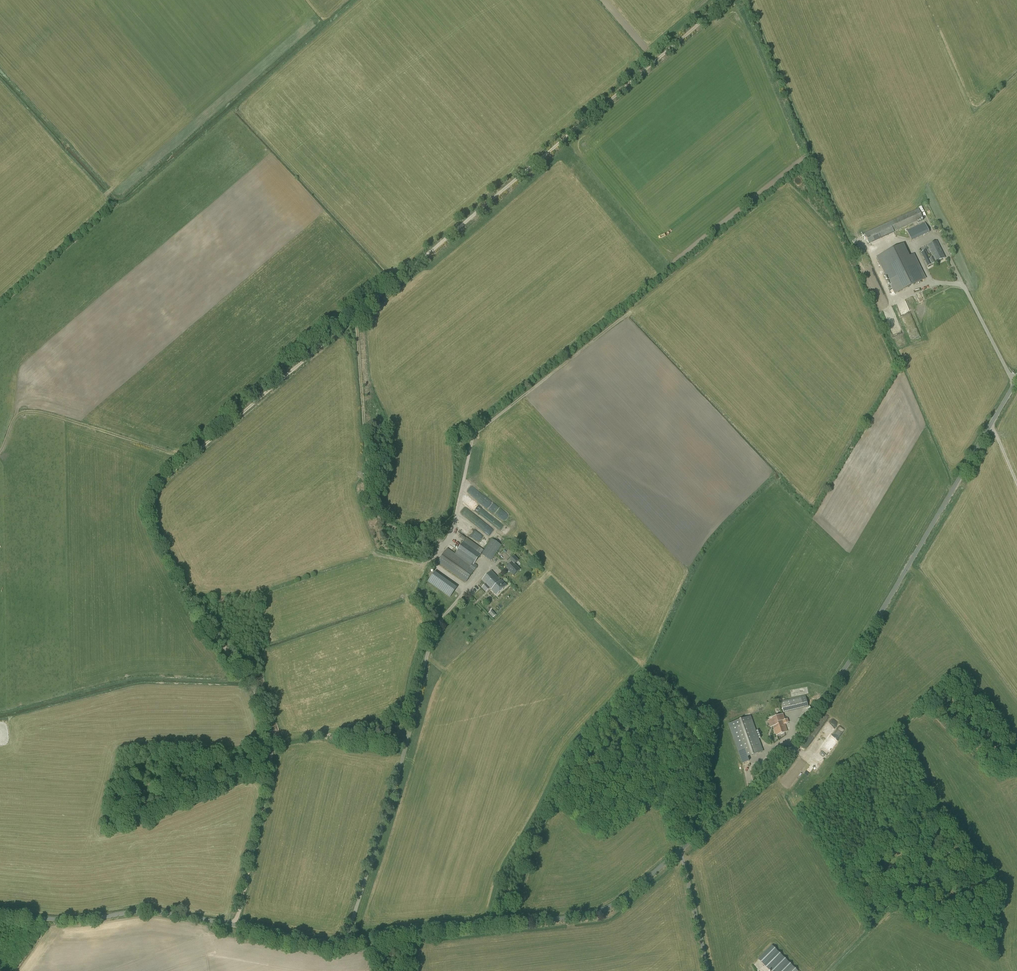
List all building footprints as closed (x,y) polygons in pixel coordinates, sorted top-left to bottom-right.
[(919,209),(893,220),(864,233),(869,243),(923,219),(919,209)] [(945,258),(942,252),(937,241),(927,245),(933,256),(933,257),(930,259),(932,264),(945,258)] [(876,257),(888,281),(894,294),(926,279),(914,254),(909,256),(903,244),(876,257)] [(932,264),(930,259),(926,250),(921,252),(928,266),(932,264)] [(479,498),(491,509),(495,505),(483,494),(479,498)] [(477,567),(474,564),(482,554),(481,553),(484,550),(480,547),(479,548),(466,539),(455,554),(447,548),(446,550),(437,562),(466,583),(477,567)] [(491,561),(501,545),(492,539),(482,555),(491,561)] [(514,576),(520,570),(515,564),(519,560),(514,555),(509,560),(512,563),(507,568),(511,572),(510,573),(514,576)] [(482,580),(486,584),(483,588),(487,592),(491,589),(492,590),(491,590),(497,596),(507,586),(502,580),(501,581),(492,571),(482,580)] [(451,583),(444,593),(450,597),(457,587),(451,583)] [(783,713),(808,707),(805,695),(780,702),(783,713)] [(788,731),(785,724),(789,722),(788,718),(785,719),(783,714),(770,719),(771,719),(768,720),(769,725),(772,724),(776,735),(788,731)] [(763,751),(751,716),(729,724),(742,763),(749,761),(747,757),(763,751)] [(758,959),(770,970),(797,970),(771,945),(758,959)]
